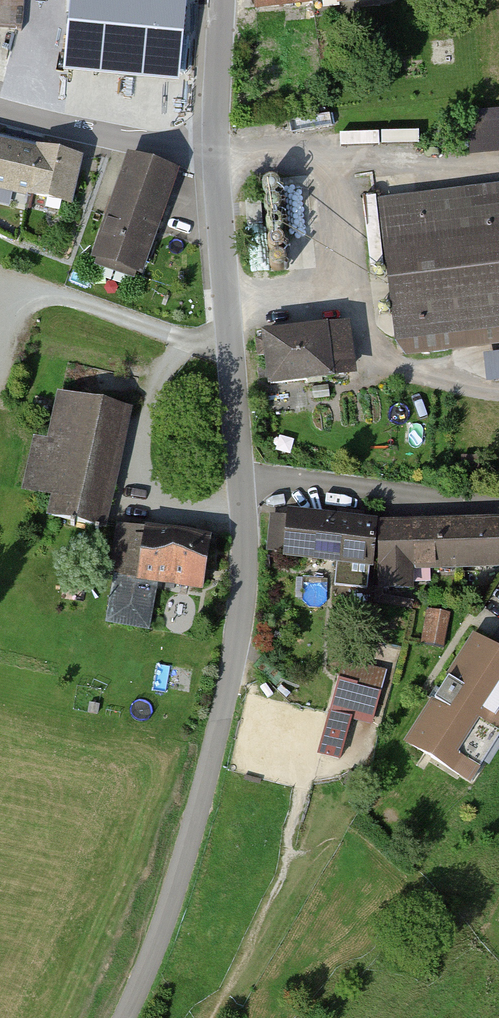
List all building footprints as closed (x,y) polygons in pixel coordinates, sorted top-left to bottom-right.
[(21,29),(23,0),(0,0),(0,27),(21,29)] [(69,62),(175,73),(182,0),(75,0),(69,62)] [(472,153),(498,151),(498,108),(469,109),(472,153)] [(0,145),(0,185),(68,201),(78,159),(41,150),(40,155),(0,145)] [(140,278),(178,171),(128,153),(90,261),(140,278)] [(381,204),(399,351),(498,339),(498,190),(381,204)] [(340,326),(265,336),(271,384),(346,374),(340,326)] [(498,380),(498,349),(486,350),(487,380),(498,380)] [(101,527),(128,408),(61,393),(50,440),(38,438),(26,487),(57,494),(52,516),(101,527)] [(369,588),(376,523),(287,514),(283,553),(338,559),(335,585),(369,588)] [(427,522),(428,565),(498,563),(498,521),(427,522)] [(427,522),(381,523),(382,587),(410,586),(410,566),(428,565),(427,522)] [(209,540),(125,526),(122,539),(117,538),(114,554),(119,555),(108,622),(147,628),(156,580),(201,588),(209,540)] [(449,613),(429,610),(423,644),(443,648),(449,613)] [(474,639),(408,742),(459,774),(498,712),(498,655),(474,639)] [(384,671),(345,661),(332,712),(370,722),(384,671)]
